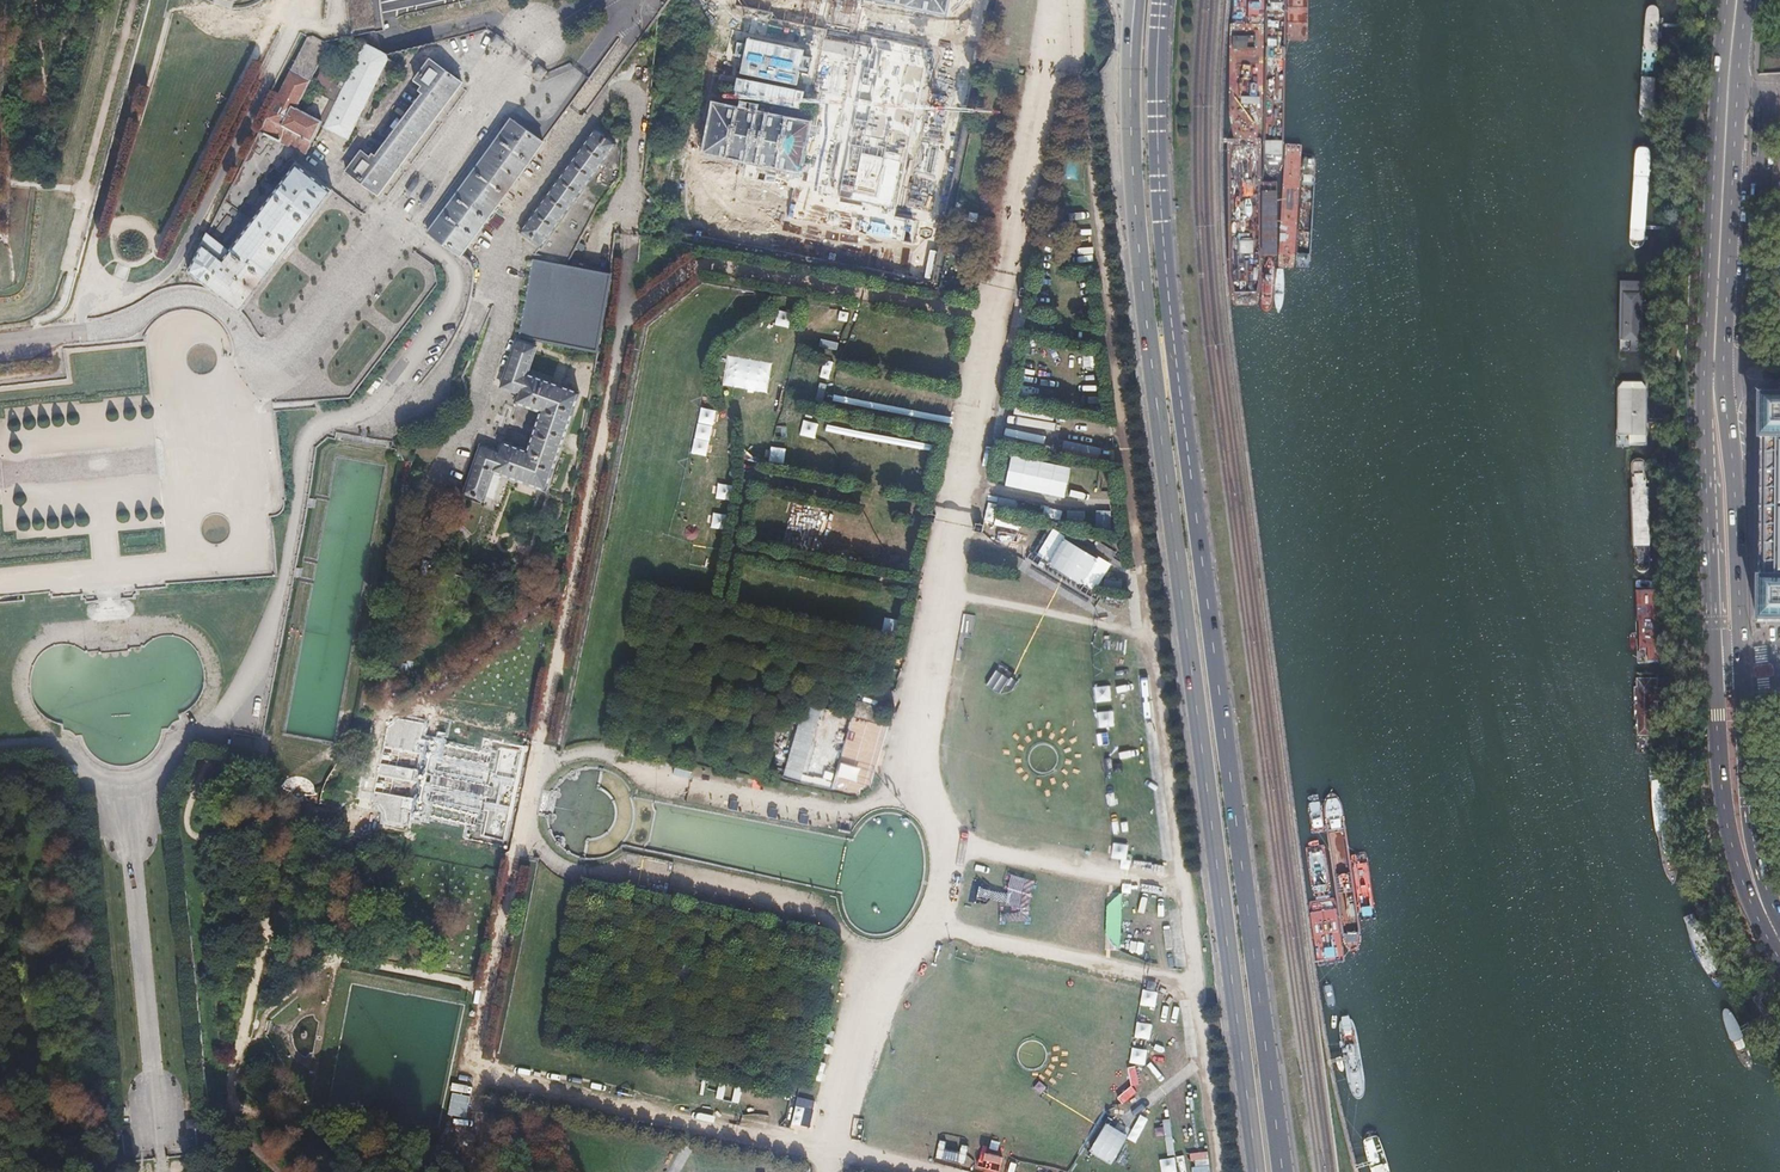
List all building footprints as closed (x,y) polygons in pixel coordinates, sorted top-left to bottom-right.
[(947,9),(949,0),(903,0),(947,9)] [(1639,110),(1640,114),(1642,117),(1645,119),(1649,119),(1651,116),(1653,111),(1659,12),(1658,9),(1657,7),(1655,6),(1651,5),(1649,6),(1646,10),(1639,110)] [(334,44),(313,32),(308,36),(260,130),(305,154),(322,120),(299,107),(334,44)] [(901,211),(931,50),(870,38),(839,199),(863,203),(901,211)] [(366,42),(323,120),(347,134),(390,55),(366,42)] [(376,193),(462,80),(430,56),(414,78),(421,85),(368,153),(361,146),(345,168),(348,170),(376,193)] [(717,102),(708,147),(802,166),(811,122),(717,102)] [(543,139),(511,116),(497,135),(461,184),(428,229),(460,252),(543,139)] [(596,129),(521,233),(538,245),(613,141),(596,129)] [(1635,151),(1629,240),(1631,245),(1634,247),(1639,247),(1643,245),(1644,241),(1649,152),(1647,149),(1643,148),(1638,148),(1635,151)] [(205,233),(185,268),(212,288),(239,308),(332,189),(295,162),(228,249),(205,233)] [(599,348),(611,271),(567,264),(532,259),(520,335),(599,348)] [(1621,281),(1620,352),(1643,352),(1644,281),(1621,281)] [(480,442),(464,490),(482,496),(491,469),(544,488),(578,393),(526,373),(535,349),(516,342),(499,389),(518,396),(513,409),(537,418),(528,446),(503,437),(499,449),(480,442)] [(1647,381),(1617,381),(1616,445),(1646,445),(1647,381)] [(1775,400),(1758,400),(1757,623),(1779,623),(1779,400),(1775,400)] [(1636,567),(1639,572),(1644,572),(1649,570),(1650,567),(1646,463),(1644,460),(1639,459),(1634,460),(1631,463),(1635,562),(1636,567)] [(1637,662),(1639,663),(1662,662),(1663,661),(1661,590),(1635,591),(1637,662)] [(1660,678),(1641,678),(1641,749),(1647,755),(1655,755),(1660,751),(1660,678)] [(459,749),(457,758),(463,759),(460,774),(471,777),(477,753),(459,749)] [(487,797),(488,783),(443,780),(442,791),(453,792),(452,809),(441,808),(440,818),(471,821),(472,809),(475,810),(476,796),(487,797)] [(386,807),(381,834),(396,837),(399,823),(394,822),(398,798),(372,793),(370,804),(386,807)] [(411,823),(411,815),(399,814),(399,823),(411,823)] [(1692,918),(1684,921),(1685,928),(1692,946),(1704,969),(1712,980),(1719,986),(1720,975),(1718,963),(1706,940),(1697,924),(1692,918)] [(1754,1069),(1756,1069),(1757,1063),(1754,1053),(1732,1014),(1728,1011),(1725,1012),(1723,1015),(1722,1018),(1742,1057),(1750,1066),(1754,1069)] [(1356,1098),(1360,1098),(1363,1096),(1365,1090),(1364,1080),(1352,1021),(1350,1018),(1348,1017),(1344,1017),(1341,1019),(1340,1021),(1348,1081),(1350,1089),(1353,1095),(1356,1098)] [(1363,1140),(1372,1171),(1390,1171),(1389,1168),(1377,1136),(1374,1132),(1371,1129),(1367,1130),(1365,1132),(1363,1135),(1363,1140)]
